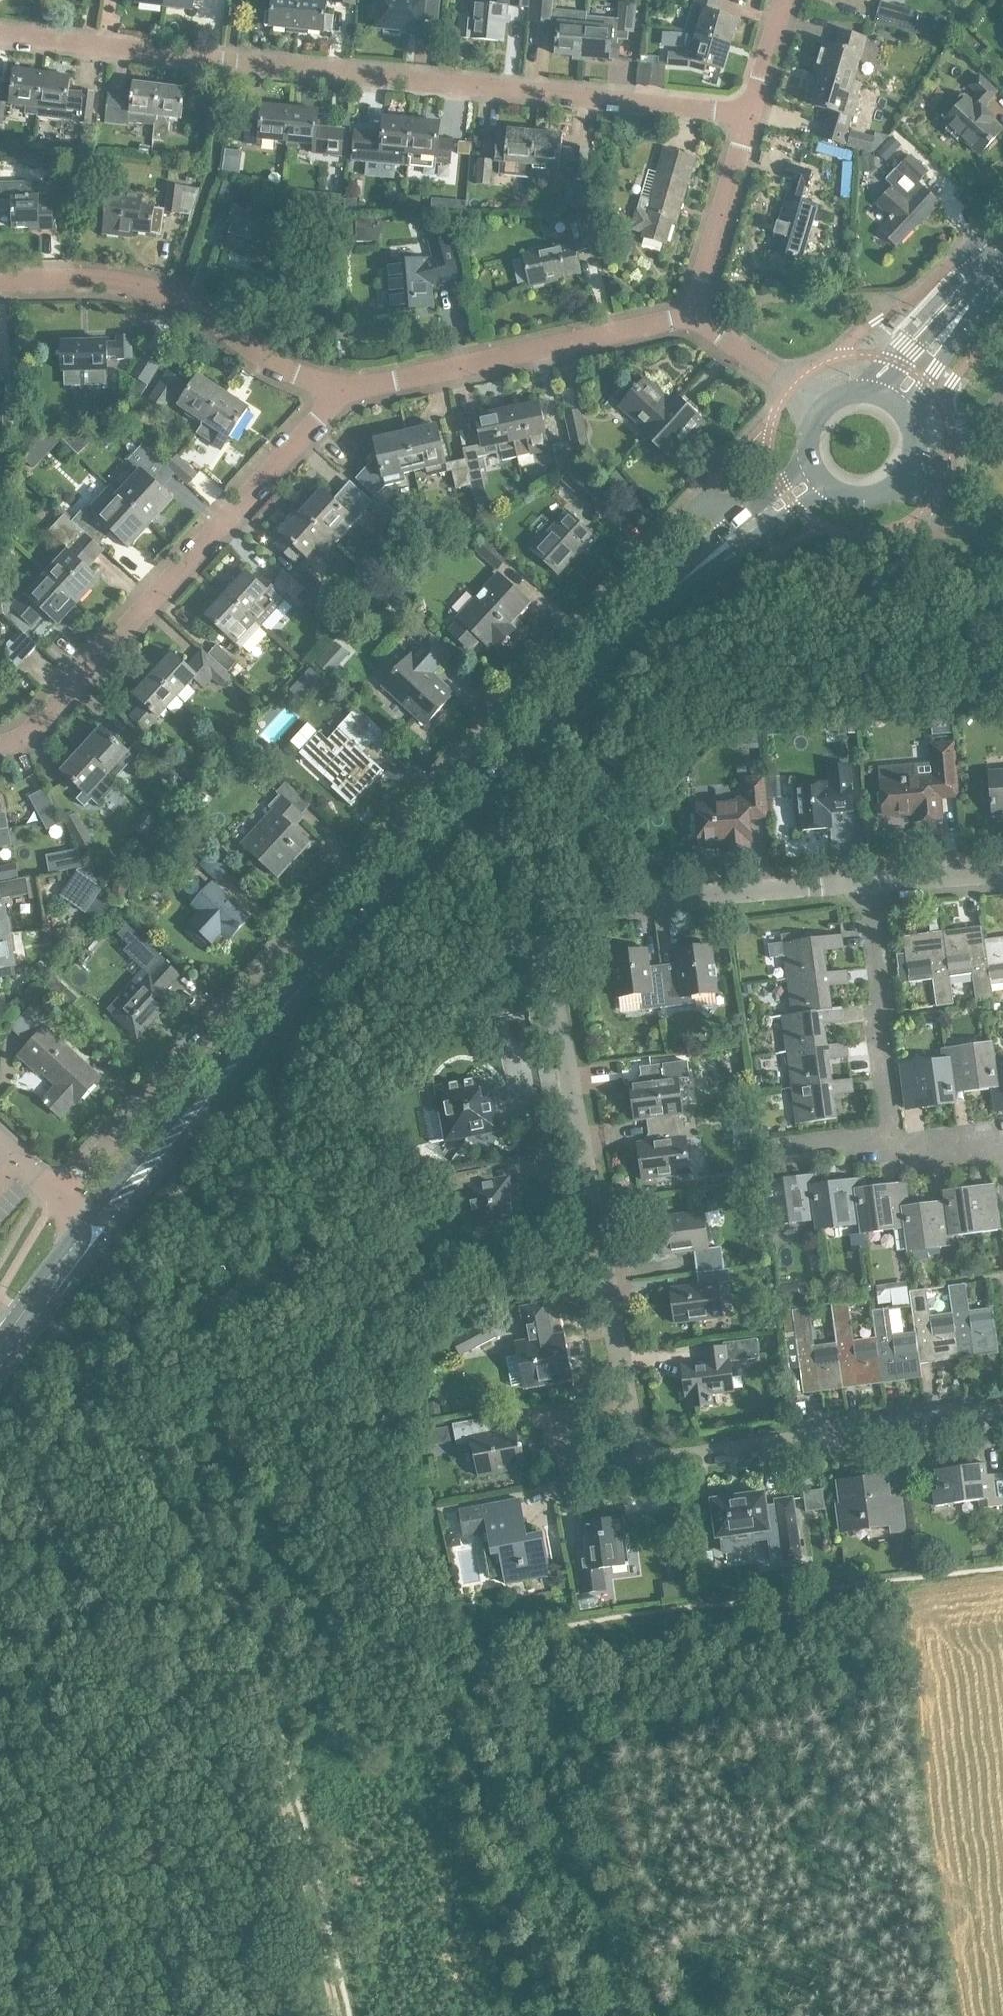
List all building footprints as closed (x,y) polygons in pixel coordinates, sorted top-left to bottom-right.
[(193,10),(194,0),(166,0),(165,6),(193,10)] [(272,13),(266,12),(265,26),(297,29),(300,0),(273,0),(272,13)] [(297,29),(332,32),(333,16),(326,15),(327,1),(322,0),(300,0),(297,29)] [(378,29),(385,29),(385,33),(400,34),(400,31),(423,33),(424,20),(438,21),(440,0),(381,0),(378,29)] [(531,0),(511,0),(510,7),(530,9),(531,0)] [(530,9),(529,22),(554,24),(556,0),(531,0),(530,9)] [(685,34),(690,35),(699,38),(728,46),(736,18),(720,14),(724,2),(717,0),(695,0),(693,6),(685,34)] [(881,2),(876,22),(913,32),(930,37),(935,20),(918,15),(918,13),(881,2)] [(504,41),(507,7),(475,3),(474,16),(461,15),(459,37),(504,41)] [(584,57),(610,59),(610,58),(618,59),(620,41),(612,40),(613,29),(631,31),(634,6),(620,4),(619,20),(587,17),(586,26),(587,26),(584,57)] [(587,26),(586,26),(559,23),(556,54),(584,57),(587,26)] [(824,43),(816,72),(824,74),(852,82),(853,81),(862,84),(863,81),(865,81),(865,83),(874,86),(875,84),(892,89),(895,77),(867,68),(866,69),(857,66),(865,38),(841,31),(836,47),(824,43)] [(669,53),(668,65),(690,67),(705,71),(707,66),(721,70),(728,46),(699,38),(690,35),(685,54),(669,53)] [(13,89),(7,88),(8,86),(0,85),(0,124),(3,125),(5,103),(25,106),(24,114),(37,116),(42,77),(35,76),(34,74),(31,73),(31,70),(19,69),(18,72),(15,72),(13,89)] [(51,76),(50,78),(42,77),(37,116),(50,117),(51,109),(80,113),(79,121),(91,122),(95,94),(69,91),(70,78),(67,78),(67,75),(55,73),(55,76),(51,76)] [(824,74),(815,106),(832,111),(824,138),(871,152),(875,139),(847,131),(851,117),(853,117),(862,84),(853,81),(852,82),(824,74)] [(997,92),(979,76),(970,86),(978,94),(970,102),(962,95),(941,117),(981,153),(1002,131),(991,121),(994,118),(982,108),(997,92)] [(155,125),(160,86),(134,83),(132,97),(108,94),(105,123),(129,126),(129,122),(155,125)] [(155,125),(151,159),(161,160),(165,130),(169,130),(170,118),(182,119),(186,90),(160,86),(155,125)] [(276,141),(276,143),(288,144),(291,109),(277,107),(277,105),(268,104),(268,106),(263,106),(262,122),(248,121),(246,143),(261,144),(261,139),(276,141)] [(305,108),(305,110),(291,109),(288,144),(299,145),(299,143),(314,145),(314,153),(342,155),(344,130),(317,128),(319,111),(314,111),(315,109),(305,108)] [(353,160),(408,166),(413,121),(385,118),(383,134),(355,131),(353,160)] [(440,123),(413,121),(408,166),(436,168),(437,162),(451,163),(453,141),(439,140),(440,123)] [(498,133),(495,156),(499,157),(499,161),(501,162),(500,174),(531,177),(531,172),(532,165),(536,133),(508,130),(508,134),(498,133)] [(562,149),(563,136),(536,133),(532,165),(531,172),(571,176),(571,179),(585,180),(588,150),(574,149),(574,150),(562,149)] [(887,160),(901,146),(893,138),(879,153),(887,160)] [(665,150),(651,199),(642,196),(632,229),(645,233),(644,237),(665,243),(672,221),(676,223),(695,158),(665,150)] [(929,170),(911,152),(899,164),(918,182),(929,170)] [(29,153),(27,164),(43,167),(45,155),(29,153)] [(875,156),(861,156),(861,172),(875,171),(875,156)] [(477,184),(490,185),(492,160),(479,159),(477,184)] [(794,180),(789,197),(788,196),(772,251),(801,260),(817,205),(800,200),(805,183),(808,184),(812,171),(789,164),(785,177),(794,180)] [(893,186),(877,204),(892,218),(880,230),(896,245),(919,220),(917,218),(921,214),(926,219),(940,203),(922,185),(918,182),(899,164),(886,179),(893,186)] [(218,201),(230,205),(237,184),(225,180),(218,201)] [(13,199),(13,211),(10,211),(10,225),(13,225),(13,228),(36,227),(36,229),(53,229),(53,201),(39,201),(38,182),(0,183),(0,199),(13,199)] [(169,185),(166,211),(179,213),(183,187),(169,185)] [(108,202),(104,233),(122,235),(123,231),(132,232),(133,230),(151,233),(153,220),(163,221),(164,210),(144,207),(145,193),(110,189),(108,202)] [(582,189),(580,208),(593,209),(595,190),(582,189)] [(345,198),(344,210),(355,210),(356,199),(345,198)] [(236,206),(231,223),(235,224),(226,249),(269,264),(276,243),(265,239),(272,219),(236,206)] [(580,273),(576,252),(597,248),(590,214),(567,219),(572,245),(524,255),(530,287),(548,283),(548,280),(580,273)] [(392,309),(392,310),(432,306),(431,284),(459,275),(447,235),(429,241),(434,258),(428,259),(388,262),(390,287),(392,286),(394,309),(392,309)] [(117,354),(117,358),(132,358),(132,334),(117,335),(117,341),(107,341),(107,340),(62,341),(62,369),(65,369),(65,383),(105,382),(104,368),(107,368),(107,354),(117,354)] [(143,354),(131,373),(137,377),(128,390),(139,398),(160,365),(143,354)] [(224,393),(198,376),(190,389),(180,382),(182,380),(169,372),(151,400),(163,408),(170,398),(189,410),(186,414),(203,425),(205,422),(224,393)] [(649,432),(646,435),(648,436),(679,402),(680,401),(679,399),(672,407),(666,401),(668,400),(646,380),(636,390),(639,393),(627,405),(625,403),(622,406),(649,432)] [(205,422),(215,428),(207,440),(222,449),(248,409),(224,393),(205,422)] [(693,412),(691,414),(679,402),(648,436),(672,458),(684,445),(681,442),(689,435),(691,437),(704,423),(693,412)] [(540,408),(539,403),(508,410),(518,457),(549,450),(543,419),(545,418),(540,407),(540,408)] [(483,445),(476,446),(478,457),(501,452),(503,461),(518,457),(508,410),(477,417),(483,445)] [(588,446),(581,411),(566,414),(573,449),(588,446)] [(448,472),(437,425),(407,432),(416,471),(431,468),(432,476),(448,472)] [(401,483),(399,475),(416,471),(407,432),(375,439),(380,462),(371,472),(367,467),(356,479),(376,497),(385,486),(401,483)] [(48,440),(34,440),(34,454),(41,454),(48,447),(48,440)] [(568,442),(553,445),(559,473),(573,465),(568,442)] [(149,521),(148,522),(150,523),(173,499),(160,487),(173,473),(143,445),(129,460),(141,471),(120,493),(119,494),(149,521)] [(464,449),(466,460),(471,482),(483,479),(478,457),(476,446),(464,449)] [(188,484),(198,474),(177,456),(168,466),(188,484)] [(456,489),(472,486),(471,482),(466,460),(451,463),(456,489)] [(562,479),(591,505),(602,493),(573,466),(562,479)] [(127,544),(148,522),(149,521),(119,494),(120,493),(111,485),(90,508),(87,505),(73,521),(97,543),(110,529),(127,544)] [(337,543),(374,503),(366,495),(355,507),(343,496),(337,503),(323,490),(304,511),(303,511),(302,512),(336,544),(337,543)] [(583,544),(588,549),(597,539),(568,511),(536,545),(546,554),(542,559),(559,574),(578,553),(576,551),(583,544)] [(336,544),(302,512),(282,534),(288,539),(280,548),(295,562),(303,553),(309,558),(317,550),(326,558),(338,545),(337,543),(336,544)] [(79,600),(99,579),(86,568),(103,549),(97,543),(73,521),(66,514),(52,530),(72,548),(49,573),(79,600)] [(507,557),(485,536),(476,546),(498,567),(507,557)] [(946,571),(935,562),(925,574),(937,583),(946,571)] [(313,596),(321,587),(323,585),(302,566),(292,577),(313,596)] [(261,626),(286,599),(281,594),(285,590),(295,599),(304,590),(284,572),(275,581),(277,583),(273,587),(270,584),(259,577),(258,576),(257,577),(258,578),(256,580),(247,572),(227,593),(249,613),(248,614),(261,626)] [(49,573),(29,596),(27,594),(13,608),(32,626),(46,612),(58,623),(79,600),(49,573)] [(498,646),(514,629),(509,624),(529,603),(499,575),(459,618),(461,620),(451,631),(471,649),(482,637),(481,636),(484,632),(498,646)] [(366,577),(352,593),(363,603),(377,587),(366,577)] [(249,613),(227,593),(215,606),(212,603),(205,611),(208,614),(206,616),(209,618),(206,620),(215,628),(218,626),(241,647),(261,626),(248,614),(249,613)] [(20,629),(8,643),(26,659),(38,645),(20,629)] [(431,633),(410,655),(411,655),(383,685),(416,716),(419,719),(426,725),(453,695),(443,687),(445,685),(434,675),(454,654),(431,633)] [(209,654),(228,672),(237,662),(218,645),(209,654)] [(178,695),(187,684),(189,685),(195,679),(203,686),(211,677),(222,686),(231,676),(202,650),(187,667),(172,653),(163,663),(162,661),(154,670),(156,671),(154,673),(178,695)] [(323,656),(317,663),(329,674),(335,667),(323,656)] [(315,670),(308,663),(285,688),(299,701),(313,685),(307,679),(315,670)] [(154,673),(134,694),(143,702),(131,716),(147,731),(168,708),(166,707),(178,695),(154,673)] [(312,725),(293,744),(301,751),(335,783),(331,787),(351,805),(375,780),(373,778),(382,769),(360,749),(380,728),(356,707),(337,728),(337,729),(328,739),(319,731),(312,725)] [(952,716),(932,717),(933,735),(953,734),(952,716)] [(89,740),(81,749),(108,774),(108,773),(115,780),(135,758),(128,752),(103,729),(91,742),(89,740)] [(169,787),(182,773),(142,736),(133,746),(163,773),(159,777),(169,787)] [(933,746),(936,775),(915,777),(914,765),(881,767),(884,815),(917,812),(917,816),(927,815),(927,819),(941,818),(939,796),(957,794),(953,744),(933,746)] [(115,780),(108,773),(108,774),(81,749),(73,757),(75,759),(63,772),(84,791),(77,799),(85,807),(92,799),(99,806),(120,784),(115,780)] [(838,811),(853,810),(849,764),(829,766),(831,782),(796,785),(797,800),(794,801),(795,817),(798,816),(799,830),(831,827),(830,809),(838,809),(838,811)] [(990,772),(991,782),(984,783),(985,801),(992,800),(993,814),(1002,813),(1002,771),(990,772)] [(738,798),(738,802),(698,805),(702,845),(725,843),(726,851),(749,849),(749,841),(751,841),(749,812),(767,810),(764,777),(745,779),(747,797),(738,798)] [(277,792),(280,795),(301,815),(311,804),(286,782),(277,792)] [(62,821),(45,789),(30,797),(47,829),(62,821)] [(274,810),(243,845),(276,875),(308,840),(292,825),(301,815),(280,795),(270,806),(274,810)] [(65,820),(83,851),(95,844),(78,813),(65,820)] [(88,866),(79,850),(48,856),(51,873),(88,866)] [(218,881),(232,866),(215,850),(201,865),(218,881)] [(639,862),(638,854),(626,855),(627,864),(639,862)] [(89,867),(72,870),(73,878),(61,895),(87,912),(97,897),(102,890),(89,867)] [(1,898),(29,893),(26,878),(0,883),(0,890),(1,898)] [(193,924),(187,931),(205,947),(211,940),(213,941),(222,931),(229,938),(248,917),(213,884),(194,905),(202,912),(192,922),(193,924)] [(97,897),(87,912),(100,921),(110,906),(97,897)] [(3,903),(0,903),(0,935),(9,933),(3,903)] [(118,998),(108,1009),(114,1015),(120,1020),(119,1021),(131,1032),(132,1031),(138,1037),(173,999),(165,990),(180,974),(162,957),(128,925),(119,935),(130,945),(124,952),(147,973),(145,974),(149,977),(124,1004),(118,998)] [(948,973),(950,973),(973,970),(977,1001),(993,999),(991,981),(990,981),(986,951),(984,939),(983,930),(968,932),(967,928),(943,931),(943,935),(946,956),(948,973)] [(815,930),(795,932),(796,940),(816,938),(815,930)] [(14,966),(9,933),(0,935),(0,968),(14,966)] [(906,953),(896,954),(898,968),(897,969),(899,983),(910,982),(909,978),(933,975),(937,1006),(954,1004),(950,973),(948,973),(946,956),(943,935),(928,937),(928,933),(903,936),(906,953)] [(823,973),(820,951),(824,951),(822,937),(816,938),(796,940),(783,942),(784,956),(788,956),(791,978),(787,978),(788,979),(827,974),(827,973),(823,973)] [(984,939),(986,951),(990,981),(991,981),(1002,980),(1002,937),(984,939)] [(678,949),(681,973),(662,975),(666,1007),(696,1003),(695,995),(716,992),(714,977),(718,977),(716,964),(713,965),(710,945),(678,949)] [(641,994),(643,1010),(666,1007),(662,975),(649,977),(646,949),(614,953),(619,997),(641,994)] [(828,1010),(825,987),(829,986),(827,974),(788,979),(789,992),(793,991),(796,1013),(796,1014),(822,1011),(828,1010)] [(28,1045),(18,1057),(39,1076),(42,1072),(58,1086),(43,1101),(60,1116),(74,1100),(77,1103),(99,1080),(82,1064),(84,1063),(45,1029),(52,1021),(34,1004),(26,1012),(44,1028),(28,1045)] [(823,1046),(820,1024),(824,1023),(822,1011),(796,1014),(796,1013),(782,1015),(784,1029),(788,1028),(791,1051),(787,1051),(787,1052),(827,1047),(827,1045),(823,1046)] [(947,1063),(949,1073),(962,1071),(964,1087),(994,1083),(991,1066),(993,1066),(990,1047),(961,1051),(960,1046),(945,1048),(947,1063)] [(828,1082),(825,1060),(829,1059),(827,1047),(787,1052),(789,1065),(793,1064),(796,1086),(792,1087),(832,1082),(832,1081),(828,1082)] [(689,1076),(687,1061),(642,1066),(644,1082),(631,1083),(635,1119),(649,1117),(649,1118),(677,1115),(677,1114),(683,1113),(678,1077),(689,1076)] [(949,1073),(947,1063),(919,1066),(918,1062),(903,1064),(906,1089),(920,1087),(922,1103),(953,1099),(949,1073)] [(994,1083),(995,1091),(1002,1090),(1002,1065),(993,1066),(991,1066),(994,1083)] [(498,1129),(492,1097),(482,1099),(478,1080),(460,1084),(457,1082),(450,1084),(448,1086),(438,1088),(442,1110),(448,1109),(453,1138),(457,1137),(460,1139),(468,1137),(469,1135),(498,1129)] [(792,1087),(794,1101),(797,1100),(801,1123),(833,1119),(830,1096),(834,1095),(832,1082),(792,1087)] [(744,1092),(730,1093),(731,1105),(745,1103),(744,1092)] [(677,1115),(649,1118),(652,1141),(638,1143),(643,1179),(690,1173),(686,1137),(680,1138),(677,1115)] [(475,1226),(515,1218),(508,1179),(488,1183),(485,1169),(450,1175),(453,1190),(468,1187),(475,1226)] [(814,1195),(802,1197),(799,1181),(769,1185),(774,1221),(803,1217),(804,1222),(818,1220),(819,1220),(816,1195),(814,1195)] [(859,1199),(846,1201),(844,1185),(814,1189),(814,1195),(816,1195),(819,1220),(818,1220),(819,1225),(848,1221),(849,1226),(863,1224),(864,1224),(860,1199),(859,1199)] [(906,1203),(891,1205),(889,1189),(858,1193),(859,1199),(860,1199),(864,1224),(863,1224),(863,1229),(893,1225),(894,1230),(908,1228),(909,1228),(906,1211),(907,1211),(906,1203)] [(995,1205),(980,1207),(978,1191),(948,1195),(951,1221),(953,1231),(954,1231),(982,1227),(983,1232),(998,1230),(995,1205)] [(951,1221),(938,1223),(936,1207),(907,1211),(906,1211),(909,1228),(908,1228),(910,1247),(941,1243),(942,1247),(956,1245),(954,1231),(953,1231),(951,1221)] [(660,1255),(694,1250),(697,1273),(724,1269),(721,1246),(708,1248),(703,1211),(656,1217),(660,1255)] [(730,1282),(728,1268),(724,1269),(697,1273),(698,1284),(671,1288),(675,1323),(723,1317),(718,1283),(730,1282)] [(789,1283),(777,1285),(779,1301),(791,1300),(789,1283)] [(965,1283),(949,1286),(953,1316),(954,1316),(956,1333),(959,1354),(960,1358),(968,1357),(967,1349),(973,1348),(974,1352),(998,1349),(993,1311),(970,1314),(969,1310),(965,1283)] [(954,1316),(953,1316),(931,1319),(930,1316),(929,1316),(926,1289),(909,1291),(915,1335),(916,1335),(916,1338),(917,1338),(921,1363),(929,1362),(927,1354),(934,1353),(935,1357),(959,1354),(956,1333),(954,1316)] [(876,1340),(854,1343),(854,1340),(853,1340),(848,1302),(831,1304),(837,1346),(839,1363),(841,1363),(843,1382),(858,1380),(858,1382),(883,1379),(882,1372),(880,1357),(878,1358),(876,1340)] [(570,1373),(565,1344),(553,1346),(546,1303),(522,1308),(528,1341),(520,1342),(521,1352),(518,1352),(518,1355),(507,1357),(512,1386),(524,1384),(524,1387),(557,1381),(556,1375),(570,1373)] [(792,1309),(781,1311),(789,1368),(800,1367),(800,1368),(816,1366),(819,1387),(843,1384),(843,1382),(841,1363),(839,1363),(837,1346),(815,1349),(814,1345),(814,1346),(808,1307),(792,1309)] [(915,1335),(893,1338),(893,1335),(892,1335),(888,1308),(872,1310),(876,1340),(878,1358),(880,1357),(882,1372),(896,1370),(897,1377),(922,1373),(921,1363),(917,1338),(916,1338),(916,1335),(915,1335)] [(489,1320),(451,1339),(460,1355),(497,1336),(489,1320)] [(724,1343),(725,1347),(704,1349),(705,1363),(682,1366),(686,1396),(689,1396),(690,1407),(712,1404),(711,1393),(733,1390),(730,1361),(759,1357),(757,1339),(724,1343)] [(439,1401),(426,1403),(428,1416),(441,1414),(439,1401)] [(521,1444),(519,1444),(516,1431),(496,1434),(496,1432),(491,1432),(488,1417),(453,1423),(456,1444),(465,1443),(464,1438),(471,1437),(479,1476),(511,1470),(511,1467),(525,1464),(521,1444)] [(986,1468),(957,1472),(956,1467),(936,1469),(938,1491),(934,1491),(935,1504),(940,1503),(940,1505),(979,1500),(981,1508),(1002,1505),(1002,1481),(1002,1473),(987,1475),(986,1468)] [(838,1483),(841,1505),(837,1505),(841,1531),(892,1524),(893,1532),(905,1530),(901,1496),(890,1498),(887,1476),(838,1483)] [(718,1537),(722,1536),(724,1552),(754,1548),(753,1540),(770,1538),(773,1562),(802,1558),(793,1497),(775,1499),(776,1504),(766,1505),(764,1493),(712,1500),(718,1537)] [(524,1523),(519,1499),(461,1510),(464,1530),(488,1526),(492,1548),(500,1547),(507,1584),(550,1576),(542,1533),(524,1536),(522,1523),(524,1523)] [(603,1568),(628,1565),(622,1517),(583,1522),(585,1541),(588,1541),(588,1547),(586,1547),(586,1550),(575,1552),(580,1593),(606,1589),(603,1568)] [(598,1596),(578,1600),(580,1610),(600,1606),(598,1596)]
